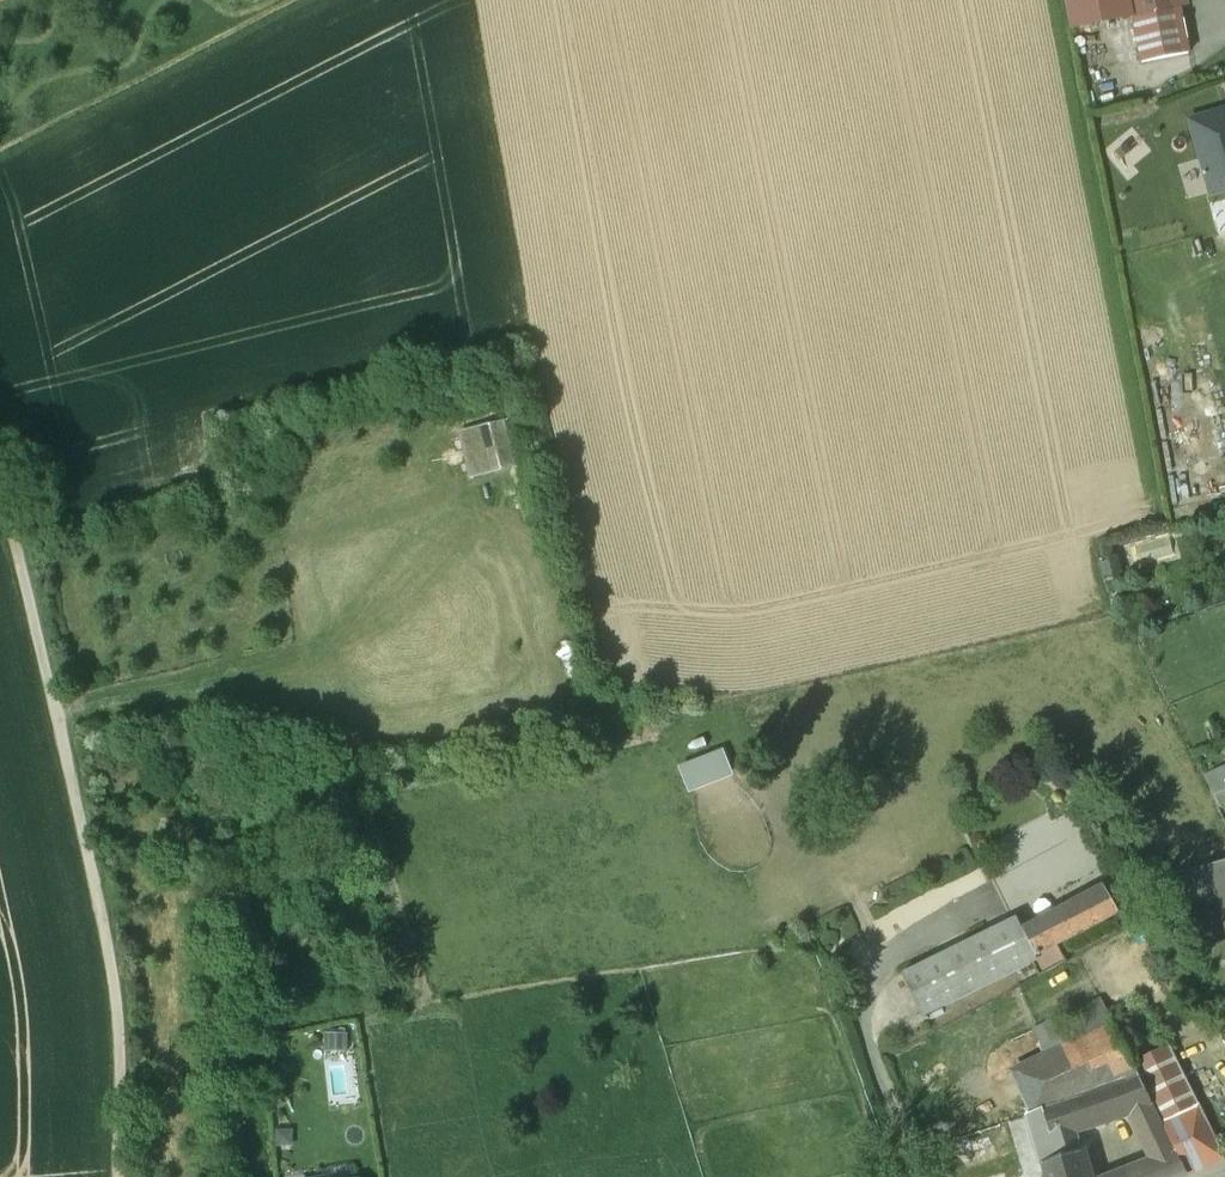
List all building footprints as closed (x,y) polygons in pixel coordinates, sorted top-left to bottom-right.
[(1067,11),(1122,0),(1065,0),(1067,11)] [(1067,11),(1071,30),(1132,18),(1128,0),(1122,0),(1067,11)] [(1132,18),(1140,62),(1187,52),(1176,0),(1128,0),(1132,18)] [(1190,121),(1210,194),(1224,190),(1224,111),(1190,121)] [(1204,776),(1214,796),(1224,791),(1224,768),(1204,776)] [(1172,875),(1172,877),(1177,876),(1183,905),(1179,906),(1179,908),(1218,900),(1221,912),(1217,913),(1218,915),(1221,914),(1224,930),(1224,863),(1172,875)] [(1104,889),(1023,932),(1035,956),(1030,958),(1040,976),(1065,963),(1055,944),(1116,913),(1104,889)] [(1010,922),(903,975),(924,1016),(1031,963),(1010,922)] [(1100,999),(1069,1014),(1080,1036),(1071,1041),(1072,1044),(1019,1069),(1038,1111),(1041,1110),(1056,1140),(1073,1135),(1075,1143),(1083,1140),(1081,1132),(1131,1116),(1154,1166),(1125,1176),(1184,1176),(1187,1176),(1178,1156),(1175,1157),(1152,1109),(1154,1109),(1133,1064),(1100,999)] [(1223,1158),(1170,1046),(1160,1051),(1133,1064),(1154,1109),(1152,1109),(1175,1157),(1178,1156),(1187,1176),(1223,1158)] [(1056,1140),(1041,1110),(1038,1111),(1028,1116),(1046,1176),(1087,1176),(1075,1143),(1073,1135),(1056,1140)]
